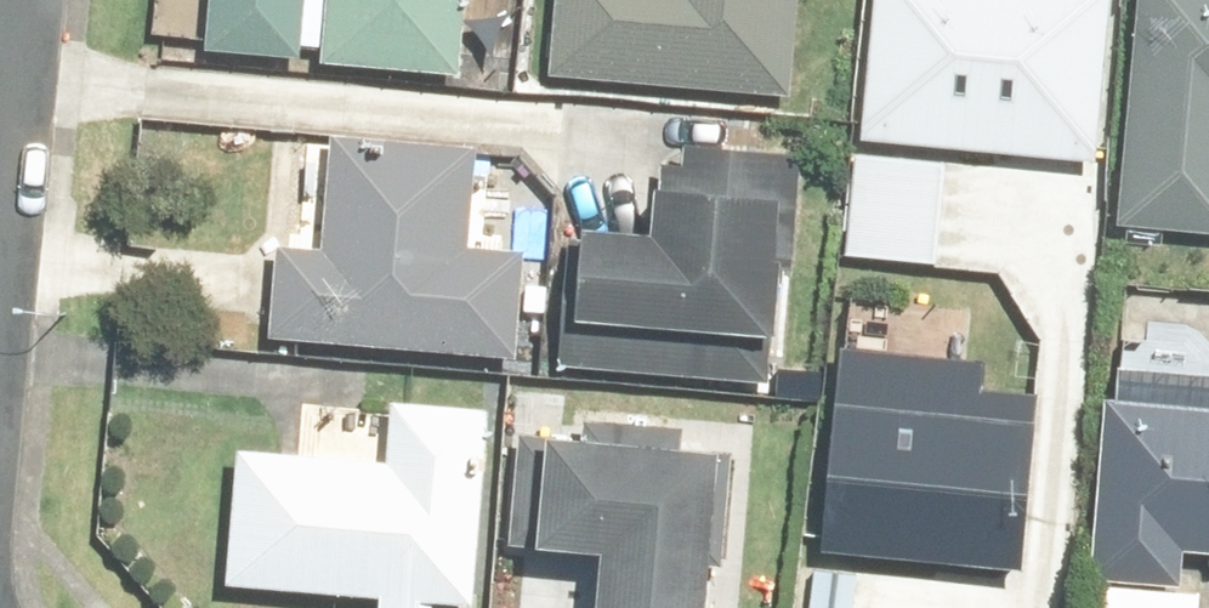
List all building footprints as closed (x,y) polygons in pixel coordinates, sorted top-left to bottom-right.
[(132,116),(390,134),(397,49),(401,0),(140,0),(132,116)] [(727,24),(727,0),(586,0),(586,14),(480,7),(472,139),(718,155),(727,24)] [(1176,180),(1208,182),(1208,26),(1130,21),(1072,17),(1052,275),(1168,284),(1176,180)] [(532,262),(491,260),(493,150),(344,147),(342,255),(290,253),(286,358),(528,367),(532,262)] [(930,423),(965,425),(967,360),(1011,362),(1020,169),(908,163),(900,351),(871,350),(869,406),(769,401),(760,607),(772,607),(922,607),(930,423)] [(691,255),(571,244),(561,354),(681,365),(691,255)] [(696,393),(568,387),(562,510),(690,516),(696,393)] [(403,405),(398,469),(241,459),(232,605),(282,607),(497,607),(505,476),(510,412),(403,405)] [(1100,460),(1042,456),(1030,607),(1112,607),(1113,603),(1183,607),(1208,607),(1208,468),(1100,460)]
